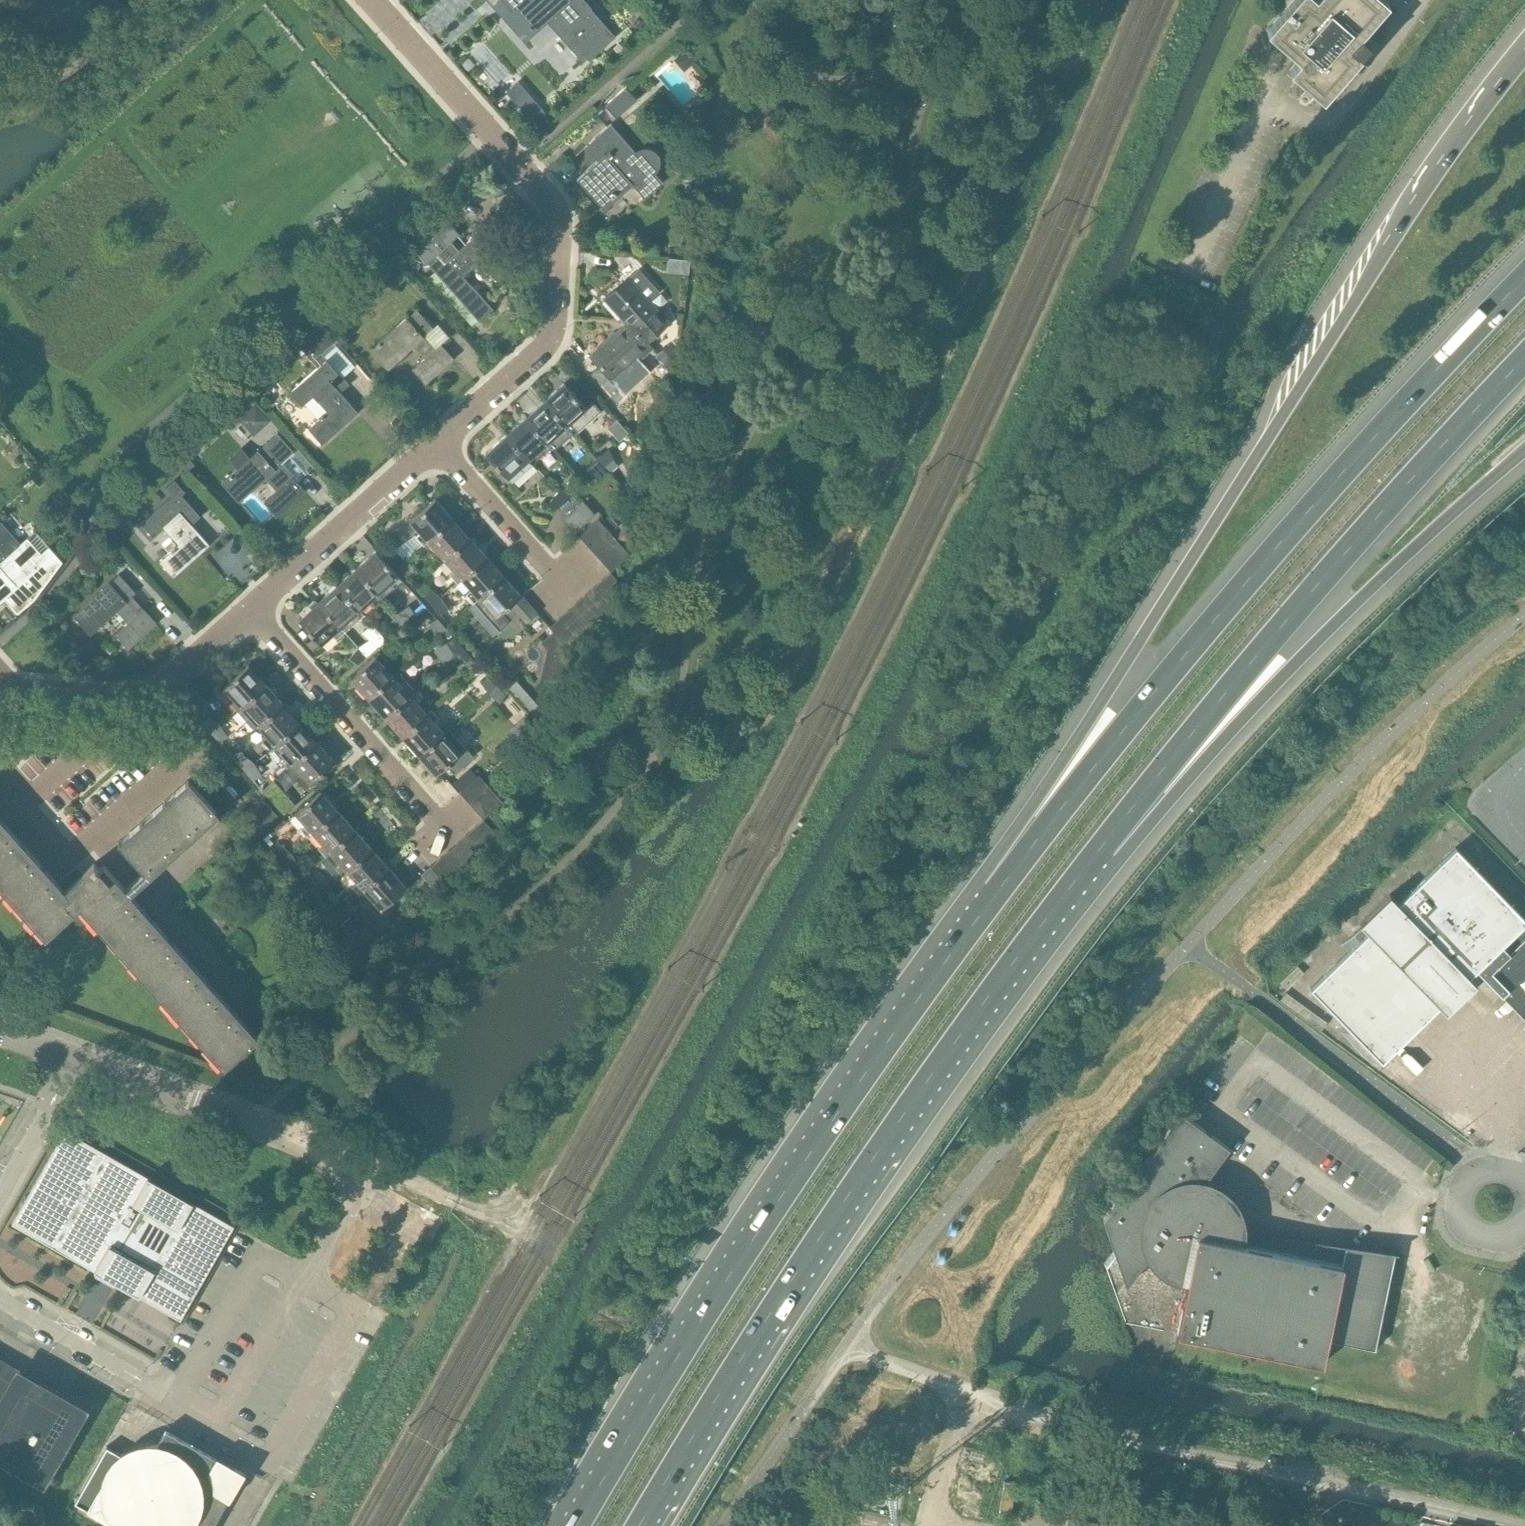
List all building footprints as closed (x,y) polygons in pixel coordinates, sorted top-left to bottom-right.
[(512,10),(504,18),(522,37),(549,13),(557,22),(555,23),(571,41),(559,53),(578,75),(592,62),(589,59),(613,39),(578,0),(575,3),(572,0),(503,0),(512,10)] [(1389,2),(1386,0),(1293,0),(1267,31),(1299,59),(1290,70),(1302,81),(1297,86),(1296,88),(1296,89),(1296,90),(1297,92),(1298,94),(1300,95),(1302,95),(1303,95),(1305,94),(1306,93),(1311,88),(1323,99),(1361,55),(1364,57),(1374,46),(1360,34),(1389,2)] [(626,87),(605,106),(616,118),(637,99),(626,87)] [(610,124),(593,140),(585,147),(597,161),(576,179),(602,208),(631,182),(645,198),(663,182),(655,174),(657,172),(659,169),(660,165),(660,162),(659,158),(658,155),(656,153),(653,150),(650,149),(647,148),(643,148),(640,149),(637,150),(635,151),(610,124)] [(459,234),(455,229),(448,221),(416,249),(427,262),(427,261),(436,271),(430,276),(473,324),(492,307),(473,286),(472,286),(462,276),(479,261),(496,280),(512,267),(480,231),(459,250),(451,241),(459,234)] [(407,250),(383,270),(397,286),(411,274),(412,276),(421,268),(407,250)] [(668,323),(648,301),(658,291),(638,269),(628,278),(605,298),(622,317),(622,323),(629,324),(646,343),(646,342),(668,323)] [(371,350),(388,369),(415,346),(425,358),(412,370),(425,384),(454,358),(441,344),(437,348),(425,335),(433,328),(417,309),(371,350)] [(321,352),(335,340),(319,322),(296,343),(312,360),(321,352)] [(652,348),(646,342),(646,343),(629,324),(622,323),(621,329),(591,356),(600,366),(590,374),(616,403),(627,394),(615,381),(652,348)] [(318,366),(290,391),(302,404),(313,394),(329,411),(309,428),(322,443),(358,412),(340,392),(349,384),(342,376),(343,376),(327,358),(327,359),(321,352),(312,360),(318,366)] [(545,401),(571,430),(575,434),(601,411),(593,401),(586,407),(565,383),(545,401)] [(545,401),(526,418),(549,443),(553,447),(563,438),(571,430),(545,401)] [(526,418),(507,435),(530,459),(540,451),(544,454),(553,447),(549,443),(526,418)] [(238,468),(222,482),(239,501),(266,478),(277,491),(264,502),(276,516),(305,491),(293,477),(288,481),(277,467),(285,461),(294,452),(277,433),(250,457),(241,447),(229,458),(238,468)] [(530,459),(507,435),(486,453),(512,482),(523,473),(533,464),(530,459)] [(617,466),(608,450),(596,457),(609,473),(617,466)] [(596,457),(587,467),(601,480),(609,473),(596,457)] [(157,473),(171,489),(185,476),(171,461),(157,473)] [(575,493),(572,484),(558,492),(566,501),(575,493)] [(179,542),(159,560),(173,575),(208,544),(191,524),(200,516),(194,510),(178,492),(141,524),(153,537),(165,526),(179,542)] [(549,503),(557,509),(566,501),(558,492),(549,503)] [(423,544),(428,539),(453,518),(436,498),(410,520),(421,531),(416,536),(423,544)] [(582,500),(562,518),(574,533),(595,514),(582,500)] [(438,550),(433,554),(440,563),(462,544),(470,537),(453,518),(428,539),(438,550)] [(587,545),(587,544),(607,527),(599,518),(579,536),(587,545)] [(20,544),(1,522),(0,523),(0,561),(20,544)] [(587,544),(587,545),(595,554),(606,544),(615,536),(607,527),(587,544)] [(602,562),(623,545),(615,536),(606,544),(595,554),(602,562)] [(0,561),(0,602),(4,598),(18,613),(33,599),(62,561),(49,546),(41,553),(27,537),(20,544),(0,561)] [(457,582),(486,556),(476,544),(470,537),(462,544),(440,563),(441,564),(446,559),(455,570),(450,574),(457,582)] [(623,545),(602,562),(610,571),(630,554),(623,545)] [(395,549),(389,557),(398,567),(407,559),(395,549)] [(377,551),(357,568),(379,593),(383,598),(394,588),(402,580),(377,551)] [(504,575),(486,556),(457,582),(458,583),(462,579),(472,589),(467,592),(475,601),(504,575)] [(415,571),(407,559),(398,567),(406,576),(415,571)] [(383,598),(379,593),(357,568),(338,585),(360,610),(371,601),(375,605),(383,598)] [(602,579),(619,600),(628,592),(610,571),(602,579)] [(118,574),(73,614),(90,634),(117,610),(128,622),(115,633),(128,647),(156,623),(132,596),(135,593),(118,574)] [(470,605),(469,606),(495,635),(510,621),(518,614),(510,605),(520,595),(521,594),(504,575),(475,601),(470,605)] [(593,587),(611,607),(619,600),(602,579),(593,587)] [(364,614),(360,610),(338,585),(319,602),(341,627),(351,617),(355,622),(364,614)] [(611,607),(593,587),(584,595),(602,615),(611,607)] [(424,596),(432,606),(441,598),(429,588),(424,596)] [(575,603),(593,623),(602,615),(584,595),(575,603)] [(440,615),(449,610),(441,598),(432,606),(440,615)] [(345,631),(341,627),(319,602),(299,619),(321,644),(332,634),(336,639),(345,631)] [(566,610),(584,631),(593,623),(575,603),(566,610)] [(416,614),(410,605),(398,613),(406,622),(416,614)] [(558,618),(576,638),(584,631),(566,610),(558,618)] [(396,630),(406,622),(398,613),(388,624),(396,630)] [(446,628),(437,618),(428,623),(437,636),(446,628)] [(576,638),(558,618),(549,626),(554,631),(567,646),(576,638)] [(547,649),(540,678),(560,682),(568,647),(567,646),(554,631),(541,642),(547,649)] [(455,637),(446,642),(454,654),(463,646),(455,637)] [(377,648),(371,639),(359,647),(367,656),(377,648)] [(471,656),(463,646),(454,654),(465,664),(471,656)] [(349,658),(357,664),(367,656),(359,647),(349,658)] [(368,697),(393,675),(383,664),(387,660),(380,652),(351,677),(368,697)] [(237,710),(241,707),(266,685),(249,665),(223,687),(234,698),(230,702),(237,710)] [(398,672),(393,675),(368,697),(385,716),(410,694),(401,684),(405,680),(398,672)] [(489,676),(480,681),(488,693),(497,685),(489,676)] [(501,681),(497,685),(488,693),(500,703),(505,695),(510,691),(501,681)] [(254,729),(258,726),(282,703),(266,685),(241,707),(251,717),(247,721),(254,729)] [(385,716),(402,735),(427,714),(418,703),(422,699),(414,691),(410,694),(385,716)] [(299,723),(282,703),(258,726),(267,736),(264,740),(271,748),(275,745),(299,723)] [(402,735),(419,755),(448,729),(443,732),(435,722),(439,719),(431,710),(427,714),(402,735)] [(207,714),(202,722),(210,732),(219,724),(207,714)] [(317,742),(299,723),(275,745),(285,756),(281,759),(288,768),(292,764),(317,742)] [(218,741),(227,736),(219,724),(210,732),(218,741)] [(448,729),(419,755),(437,775),(461,753),(466,748),(456,738),(448,729)] [(317,742),(292,764),(301,774),(297,778),(305,787),(334,762),(317,742)] [(236,761),(245,771),(254,762),(242,753),(236,761)] [(253,780),(262,775),(254,762),(245,771),(253,780)] [(467,802),(487,784),(479,775),(459,793),(467,802)] [(188,778),(117,841),(148,875),(217,814),(218,815),(219,814),(219,813),(218,813),(214,808),(188,778)] [(270,800),(279,794),(271,782),(262,790),(270,800)] [(487,784),(467,802),(474,811),(495,793),(487,784)] [(308,836),(313,832),(338,810),(321,790),(296,813),(305,824),(301,828),(308,836)] [(495,793),(474,811),(482,819),(503,801),(495,793)] [(259,831),(277,815),(264,800),(245,816),(259,831)] [(355,829),(338,810),(313,832),(322,843),(318,847),(325,855),(355,829)] [(474,827),(492,848),(501,840),(482,819),(474,827)] [(44,936),(79,906),(64,889),(59,894),(53,887),(0,827),(0,886),(44,936)] [(492,848),(474,827),(465,834),(483,855),(492,848)] [(372,848),(355,829),(325,855),(326,855),(330,852),(339,862),(335,866),(342,874),(372,848)] [(456,843),(474,863),(483,855),(465,834),(456,843)] [(277,841),(272,849),(280,859),(289,851),(277,841)] [(474,863),(456,843),(447,850),(465,871),(474,863)] [(1311,987),(1355,1032),(1369,1047),(1374,1053),(1375,1053),(1382,1060),(1439,1005),(1446,1012),(1476,983),(1469,976),(1476,969),(1502,995),(1508,989),(1524,1007),(1524,918),(1520,912),(1456,846),(1419,882),(1398,902),(1392,895),(1390,893),(1360,922),(1362,925),(1368,931),(1347,951),(1311,987)] [(388,867),(372,848),(342,874),(343,875),(347,871),(356,881),(352,885),(359,893),(388,867)] [(439,858),(457,878),(465,871),(447,850),(439,858)] [(297,863),(289,851),(280,859),(288,868),(297,863)] [(457,878),(439,858),(430,866),(448,886),(457,878)] [(59,881),(53,887),(59,894),(64,889),(79,906),(222,1067),(257,1035),(257,1034),(251,1039),(93,863),(82,873),(76,866),(65,876),(59,881)] [(377,913),(406,887),(388,867),(359,893),(360,894),(364,890),(373,900),(369,904),(377,913)] [(312,879),(306,887),(314,897),(323,889),(312,879)] [(331,901),(323,889),(314,897),(322,907),(331,901)] [(349,916),(340,924),(349,934),(358,928),(349,916)] [(1395,1250),(1246,1230),(1246,1224),(1245,1218),(1243,1213),(1241,1207),(1238,1202),(1234,1197),(1230,1193),(1226,1189),(1221,1186),(1216,1183),(1211,1180),(1206,1179),(1230,1147),(1182,1111),(1103,1218),(1115,1250),(1106,1262),(1107,1263),(1111,1259),(1116,1263),(1118,1260),(1127,1285),(1147,1258),(1150,1263),(1154,1268),(1158,1272),(1163,1275),(1168,1278),(1174,1280),(1179,1282),(1182,1283),(1183,1277),(1188,1278),(1177,1332),(1323,1362),(1328,1338),(1375,1347),(1394,1251),(1395,1251),(1395,1250)] [(190,1301),(233,1226),(234,1225),(65,1129),(18,1212),(15,1217),(12,1223),(97,1272),(99,1269),(171,1311),(170,1313),(180,1319),(188,1306),(190,1301)] [(44,1487),(89,1408),(23,1370),(19,1375),(0,1364),(0,1462),(44,1487)] [(157,1444),(121,1454),(107,1446),(75,1502),(89,1510),(88,1512),(113,1525),(212,1525),(228,1499),(229,1500),(245,1471),(217,1456),(216,1457),(166,1428),(157,1444)] [(1016,1482),(1004,1480),(998,1516),(1010,1518),(1013,1500),(1014,1501),(1015,1497),(1013,1496),(1016,1482)]
